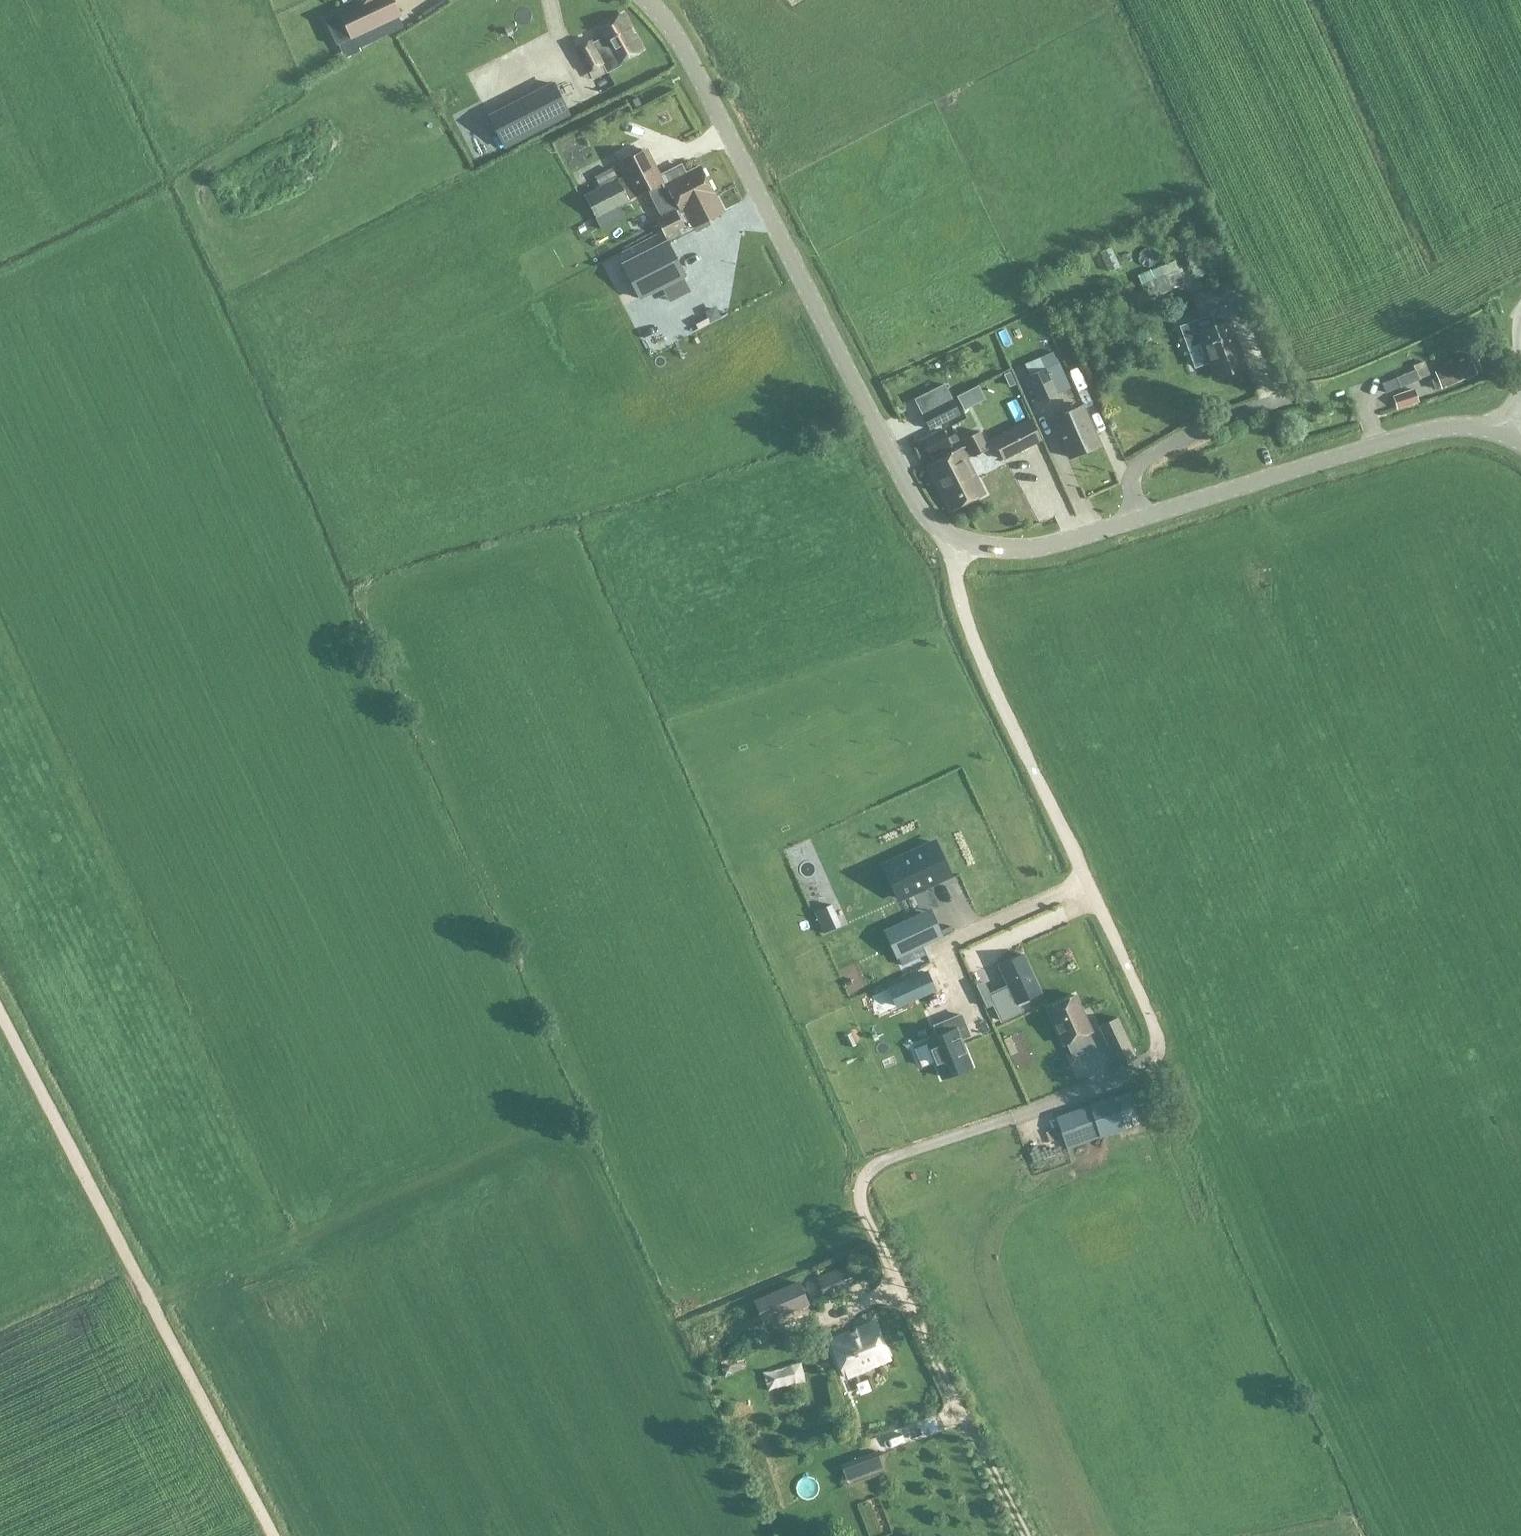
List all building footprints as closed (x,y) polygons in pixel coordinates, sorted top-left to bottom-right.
[(355,3),(324,17),(336,44),(400,14),(394,0),(353,0),(355,3)] [(524,0),(511,0),(491,10),(516,58),(546,43),(538,26),(541,24),(534,10),(530,11),(524,0)] [(577,47),(589,71),(603,63),(608,72),(621,65),(619,62),(643,49),(624,15),(597,29),(602,39),(593,43),(591,39),(577,47)] [(560,93),(576,84),(567,68),(551,76),(560,93)] [(570,121),(554,91),(490,125),(506,154),(570,121)] [(636,107),(641,104),(638,97),(632,99),(636,107)] [(629,199),(652,187),(660,183),(658,177),(644,151),(621,162),(627,175),(619,179),(619,178),(585,195),(597,217),(630,200),(629,199)] [(662,215),(675,208),(678,210),(681,208),(682,211),(715,194),(701,166),(686,174),(682,165),(658,177),(660,183),(652,187),(654,189),(650,191),(650,192),(651,192),(662,213),(662,214),(662,215)] [(612,166),(589,177),(595,189),(618,178),(612,166)] [(682,211),(681,208),(678,210),(658,220),(666,236),(679,229),(681,233),(724,211),(715,194),(682,211)] [(683,275),(685,274),(669,242),(623,265),(640,297),(663,285),(683,275)] [(1171,289),(1165,274),(1141,285),(1147,300),(1171,289)] [(691,290),(683,275),(663,285),(671,301),(691,290)] [(1199,313),(1237,299),(1230,280),(1192,294),(1199,313)] [(1192,308),(1189,299),(1173,305),(1176,314),(1192,308)] [(705,312),(711,322),(720,317),(717,310),(712,308),(705,312)] [(1228,321),(1215,326),(1210,314),(1181,325),(1196,365),(1209,360),(1215,376),(1245,365),(1228,321)] [(1436,372),(1438,377),(1432,380),(1436,388),(1442,386),(1443,388),(1447,386),(1446,385),(1476,372),(1470,359),(1436,372)] [(1064,377),(1059,362),(1046,368),(1028,376),(1039,402),(1058,393),(1070,387),(1064,377)] [(1397,377),(1401,387),(1420,379),(1420,378),(1416,370),(1416,369),(1397,377)] [(930,428),(960,413),(945,384),(915,399),(930,428)] [(980,385),(958,396),(965,410),(986,399),(980,385)] [(1398,407),(1417,400),(1414,389),(1394,396),(1398,407)] [(1080,405),(1053,418),(1070,456),(1099,443),(1088,419),(1086,420),(1080,405)] [(1004,459),(1041,440),(1030,419),(994,438),(1004,459)] [(931,454),(934,461),(928,464),(951,509),(984,493),(966,458),(973,454),(973,456),(988,449),(979,431),(964,438),(968,445),(961,448),(943,457),(940,450),(950,444),(943,430),(922,440),(930,455),(931,454)] [(871,737),(865,751),(876,755),(881,741),(871,737)] [(899,899),(950,875),(935,842),(884,866),(899,899)] [(825,933),(840,926),(830,904),(815,911),(825,933)] [(942,936),(931,910),(886,931),(898,956),(942,936)] [(1022,1011),(1019,1005),(1029,1001),(1027,998),(1041,992),(1023,954),(999,965),(1011,992),(992,1001),(1002,1021),(1022,1011)] [(938,985),(929,967),(893,984),(901,1002),(938,985)] [(1091,1031),(1075,995),(1048,1008),(1064,1043),(1091,1031)] [(938,1035),(927,1040),(943,1077),(970,1066),(960,1040),(970,1036),(961,1013),(934,1024),(938,1035)] [(1103,1034),(1118,1065),(1136,1056),(1122,1026),(1103,1034)] [(1114,1093),(1057,1112),(1072,1158),(1101,1148),(1096,1134),(1141,1120),(1134,1099),(1117,1104),(1114,1093)] [(1055,1118),(1044,1122),(1060,1160),(1071,1155),(1055,1118)] [(837,1269),(817,1278),(825,1296),(865,1279),(856,1258),(836,1266),(837,1269)] [(799,1283),(765,1297),(773,1318),(808,1303),(799,1283)] [(822,1310),(824,1322),(843,1318),(841,1307),(822,1310)] [(851,1334),(847,1333),(830,1340),(846,1378),(890,1359),(874,1321),(857,1329),(855,1333),(851,1334)] [(783,1338),(787,1351),(797,1348),(793,1335),(783,1338)] [(878,1452),(860,1459),(865,1473),(883,1466),(878,1452)]
